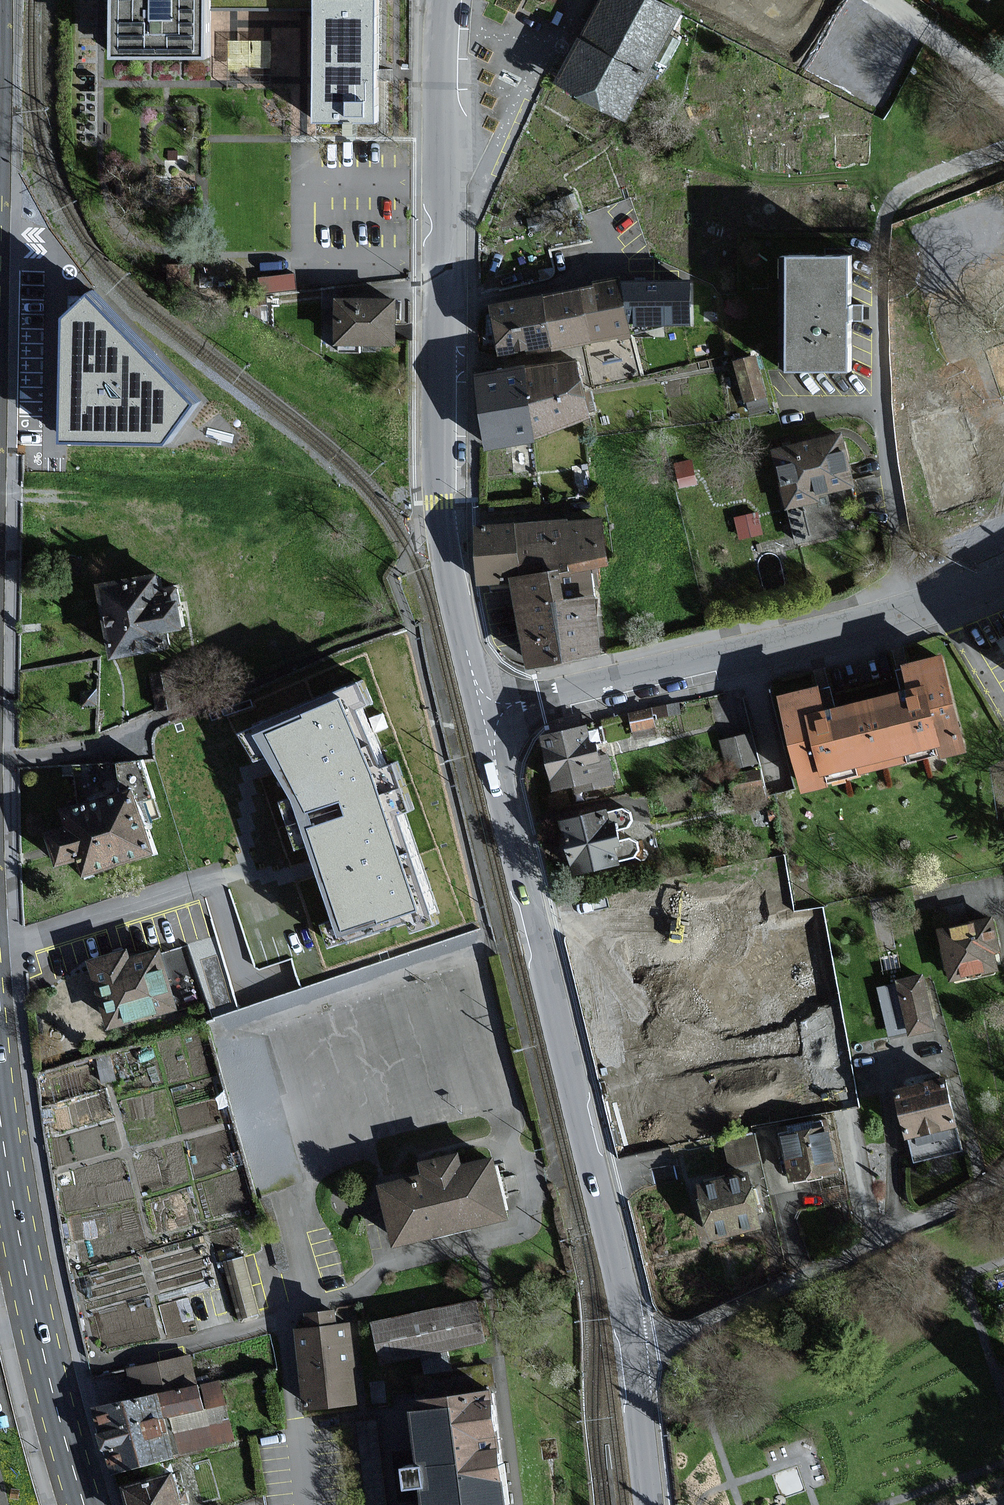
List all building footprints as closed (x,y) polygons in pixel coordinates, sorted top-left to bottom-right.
[(214,6),(320,7),(320,0),(122,0),(121,51),(214,52),(214,6)] [(320,7),(319,80),(319,118),(379,118),(380,0),(320,0),(320,7)] [(658,0),(603,0),(560,81),(625,115),(680,12),(658,0)] [(909,259),(924,299),(1003,268),(1003,222),(909,259)] [(856,257),(786,256),(785,368),(855,369),(856,257)] [(626,324),(618,279),(606,282),(593,284),(594,287),(580,290),(590,342),(628,334),(626,324)] [(690,324),(690,279),(618,279),(626,324),(690,324)] [(590,342),(580,290),(541,298),(551,350),(590,342)] [(204,396),(95,292),(71,313),(70,440),(172,439),(204,396)] [(538,352),(551,350),(541,298),(492,307),(501,353),(537,346),(538,352)] [(393,300),(335,301),(336,344),(394,344),(393,300)] [(735,355),(743,399),(765,395),(757,351),(735,355)] [(530,365),(542,437),(589,414),(580,356),(530,365)] [(494,445),(542,437),(530,365),(481,373),(494,445)] [(842,432),(776,451),(791,506),(858,488),(842,432)] [(520,523),(526,575),(566,571),(609,566),(603,514),(520,523)] [(526,575),(520,523),(478,528),(484,580),(515,577),(526,575)] [(159,569),(98,578),(110,658),(171,649),(168,630),(189,627),(182,581),(161,584),(159,569)] [(566,571),(526,575),(515,577),(516,584),(530,664),(605,651),(595,596),(571,600),(566,571)] [(910,662),(916,686),(872,697),(889,767),(970,748),(948,653),(910,662)] [(823,685),(787,693),(809,786),(889,767),(872,697),(828,707),(823,685)] [(308,868),(336,942),(434,905),(354,692),(256,729),(270,767),(308,868)] [(592,724),(546,735),(558,786),(578,781),(580,790),(616,782),(610,758),(600,760),(592,724)] [(749,734),(718,741),(725,772),(756,765),(749,734)] [(131,787),(62,808),(66,823),(51,828),(62,865),(82,858),(86,872),(152,852),(131,787)] [(614,808),(566,819),(579,872),(627,860),(614,808)] [(990,918),(938,928),(949,981),(1001,970),(990,918)] [(131,947),(90,958),(108,1027),(180,1008),(163,945),(133,954),(131,947)] [(182,946),(171,948),(175,974),(186,972),(182,946)] [(922,975),(900,980),(912,1031),(934,1026),(922,975)] [(950,1073),(897,1083),(913,1160),(958,1151),(952,1125),(960,1123),(950,1073)] [(831,1128),(787,1137),(795,1177),(840,1168),(831,1128)] [(729,1158),(758,1153),(754,1132),(725,1138),(729,1158)] [(465,1150),(422,1159),(425,1173),(381,1182),(393,1241),(510,1219),(498,1156),(468,1162),(465,1150)] [(752,1175),(704,1186),(716,1238),(764,1227),(752,1175)] [(239,1312),(269,1306),(257,1248),(227,1254),(239,1312)] [(475,1302),(374,1324),(382,1364),(484,1341),(475,1302)] [(336,1311),(305,1314),(307,1329),(295,1330),(304,1412),(360,1407),(352,1324),(338,1326),(336,1311)] [(218,1381),(160,1395),(175,1458),(233,1444),(218,1381)] [(416,1406),(428,1504),(513,1504),(498,1386),(429,1395),(431,1404),(416,1406)] [(99,1410),(114,1472),(175,1458),(160,1395),(99,1410)] [(127,1483),(133,1504),(186,1504),(177,1469),(127,1483)]
